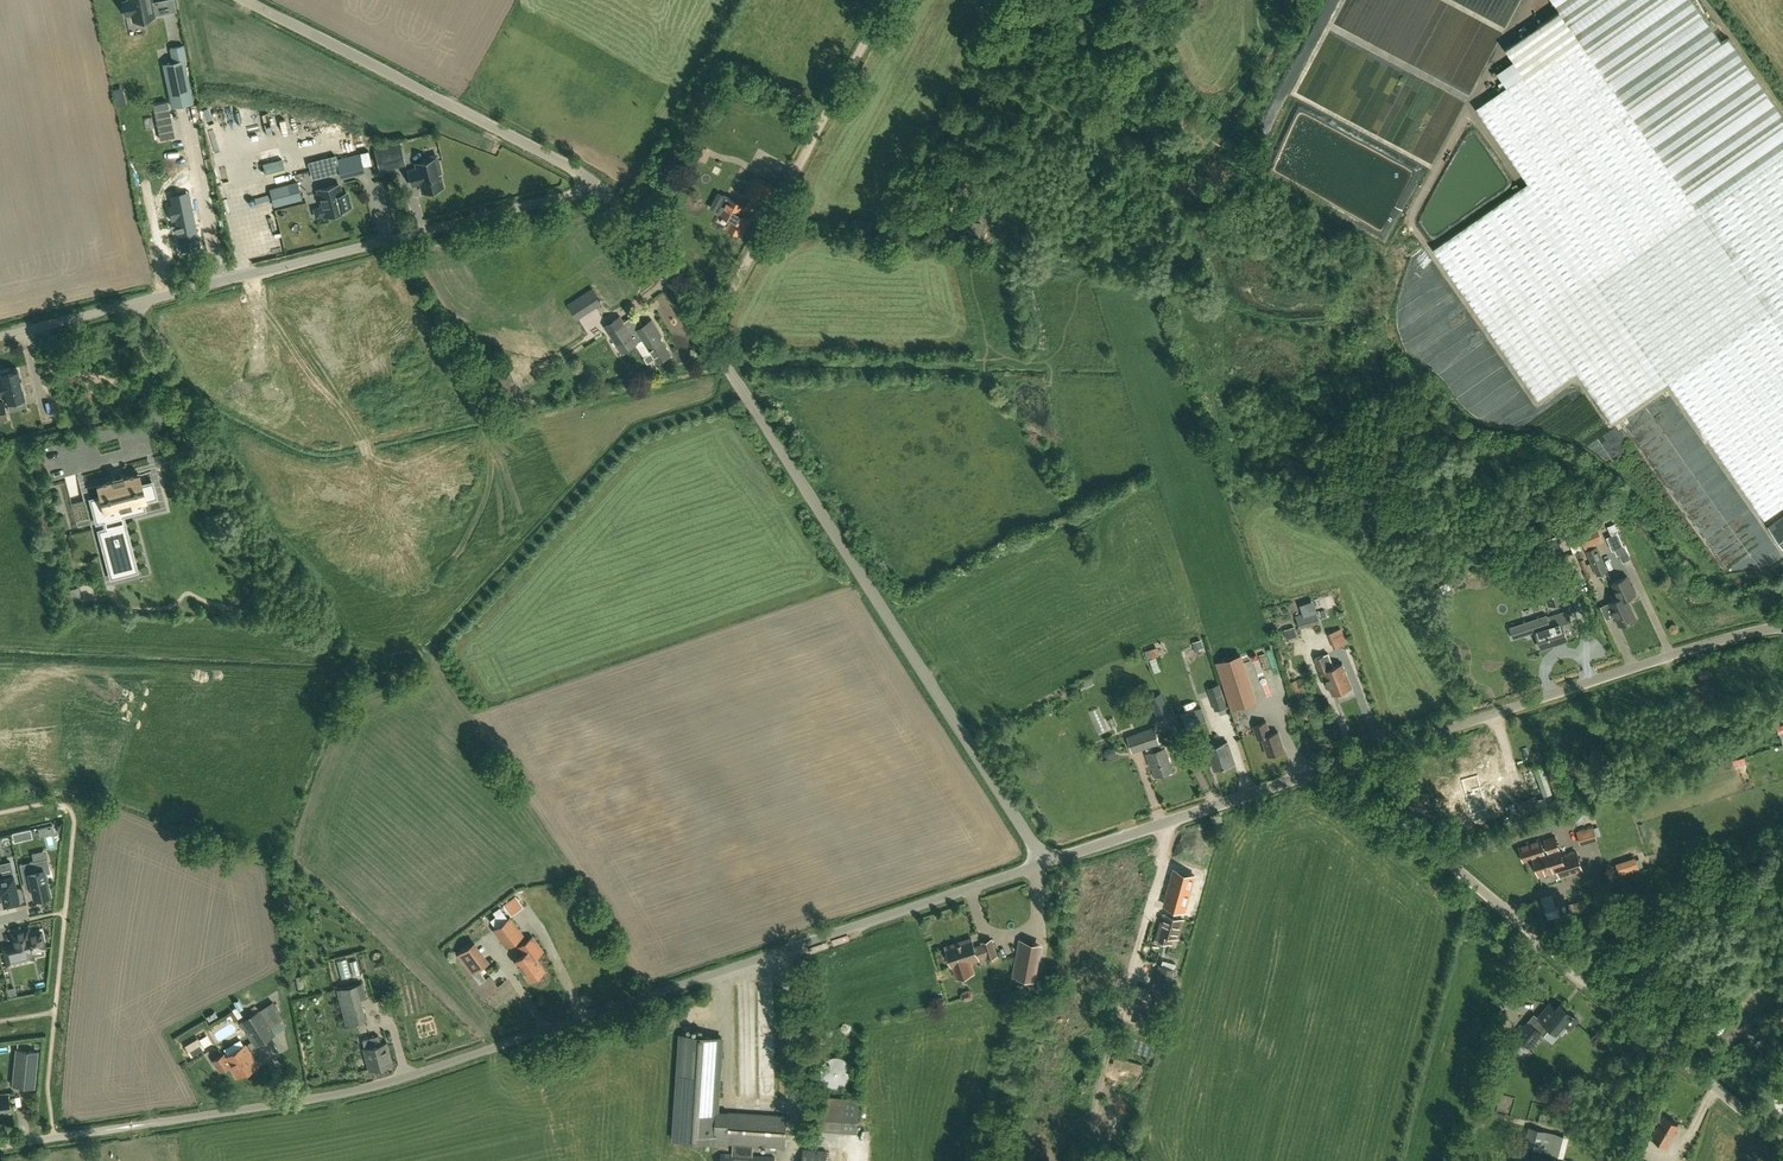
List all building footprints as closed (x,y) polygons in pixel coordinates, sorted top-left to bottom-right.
[(155,16),(154,14),(161,13),(159,3),(152,4),(152,2),(149,3),(149,0),(129,0),(122,1),(125,16),(138,13),(140,19),(155,16)] [(1728,37),(1721,42),(1693,0),(1553,0),(1560,11),(1506,48),(1524,74),(1477,107),(1528,182),(1529,182),(1433,249),(1538,399),(1577,372),(1612,422),(1618,418),(1669,382),(1765,519),(1782,507),(1782,116),(1728,37)] [(187,60),(184,45),(170,48),(173,62),(163,64),(172,107),(193,103),(184,61),(187,60)] [(125,97),(116,98),(118,107),(127,105),(125,97)] [(167,101),(153,104),(161,139),(175,136),(169,108),(167,101)] [(808,126),(812,115),(802,110),(797,121),(808,126)] [(701,161),(708,148),(694,140),(686,153),(701,161)] [(404,159),(400,144),(375,151),(379,166),(404,159)] [(335,155),(307,162),(312,179),(340,172),(336,159),(335,155)] [(421,182),(423,192),(443,187),(439,173),(441,173),(438,161),(426,164),(426,161),(416,164),(417,169),(408,171),(412,185),(421,182)] [(764,205),(774,186),(758,177),(747,195),(764,205)] [(659,192),(664,184),(658,180),(652,189),(659,192)] [(274,205),(302,198),(298,182),(270,190),(274,205)] [(324,216),(345,211),(345,209),(350,207),(348,197),(342,198),(339,184),(318,189),(324,216)] [(719,191),(710,208),(717,212),(720,213),(732,220),(728,228),(741,235),(742,232),(750,219),(742,215),(741,214),(742,212),(746,205),(742,204),(729,196),(726,195),(719,191)] [(191,199),(168,204),(171,220),(174,220),(181,250),(201,246),(191,199)] [(620,316),(605,326),(609,332),(618,346),(623,353),(636,344),(645,357),(648,363),(656,358),(658,362),(671,354),(661,337),(657,332),(659,331),(652,320),(643,326),(637,329),(641,335),(635,338),(624,322),(620,316)] [(463,348),(473,365),(478,362),(469,345),(463,348)] [(5,395),(7,401),(25,397),(22,387),(24,387),(23,386),(22,386),(20,379),(22,379),(21,378),(20,379),(18,370),(9,372),(8,370),(0,373),(1,377),(0,377),(0,396),(5,395)] [(146,513),(143,502),(157,498),(155,492),(152,483),(146,484),(141,485),(138,474),(124,478),(124,476),(123,476),(122,475),(122,476),(122,475),(121,475),(122,478),(115,480),(114,477),(114,478),(113,478),(114,479),(112,479),(113,481),(99,484),(102,496),(84,501),(71,504),(78,528),(97,523),(111,578),(124,575),(137,571),(125,524),(123,519),(146,513)] [(1769,524),(1782,545),(1782,514),(1769,524)] [(1593,542),(1595,545),(1603,541),(1597,526),(1578,534),(1584,546),(1593,542)] [(1624,546),(1618,533),(1607,537),(1613,551),(1624,546)] [(1597,573),(1606,569),(1596,547),(1587,551),(1597,573)] [(1556,574),(1540,579),(1548,605),(1564,600),(1556,574)] [(1619,603),(1626,599),(1636,595),(1635,593),(1636,591),(1633,585),(1631,585),(1627,576),(1612,583),(1619,599),(1617,600),(1619,603)] [(78,588),(68,590),(71,603),(81,600),(78,588)] [(1619,603),(1617,600),(1609,603),(1620,626),(1624,624),(1626,625),(1632,622),(1632,620),(1636,619),(1629,603),(1628,604),(1626,599),(1619,603)] [(1320,622),(1319,618),(1327,615),(1325,609),(1304,616),(1303,613),(1295,615),(1299,628),(1320,622)] [(1523,623),(1510,628),(1514,640),(1527,636),(1537,632),(1542,649),(1552,645),(1551,643),(1567,638),(1564,629),(1572,626),(1568,612),(1548,619),(1547,615),(1523,623)] [(1333,694),(1352,686),(1343,663),(1331,668),(1325,654),(1315,658),(1321,672),(1327,686),(1329,685),(1333,694)] [(1232,708),(1255,701),(1240,655),(1218,663),(1232,708)] [(1298,703),(1304,701),(1297,680),(1291,682),(1298,703)] [(1227,707),(1219,684),(1207,688),(1215,711),(1227,707)] [(1148,699),(1160,720),(1172,713),(1161,692),(1148,699)] [(1185,727),(1205,720),(1201,708),(1181,714),(1183,720),(1185,727)] [(1262,737),(1268,755),(1284,750),(1278,731),(1271,734),(1267,721),(1253,726),(1257,738),(1262,737)] [(1156,776),(1173,770),(1165,747),(1164,748),(1162,741),(1159,742),(1154,727),(1127,736),(1133,752),(1152,745),(1154,751),(1146,754),(1150,764),(1152,764),(1156,776)] [(1215,770),(1235,763),(1227,741),(1207,748),(1215,770)] [(1477,783),(1461,787),(1470,822),(1486,817),(1477,783)] [(1542,810),(1554,806),(1550,794),(1538,798),(1542,810)] [(1526,813),(1540,807),(1535,795),(1521,801),(1526,813)] [(13,842),(21,840),(19,832),(12,833),(13,842)] [(1557,869),(1559,875),(1582,868),(1577,851),(1562,856),(1559,846),(1558,846),(1555,836),(1545,839),(1546,842),(1541,844),(1540,841),(1520,847),(1524,860),(1534,857),(1539,873),(1550,869),(1550,871),(1557,869)] [(1619,876),(1639,869),(1635,857),(1615,863),(1619,876)] [(51,871),(47,858),(20,864),(24,882),(30,880),(34,897),(39,896),(40,898),(48,896),(48,894),(50,893),(45,873),(51,871)] [(1175,870),(1166,905),(1186,910),(1196,876),(1175,870)] [(1,893),(4,904),(6,904),(6,905),(18,903),(17,901),(19,900),(13,872),(0,874),(0,893),(1,893)] [(508,919),(493,930),(506,947),(523,934),(511,917),(508,919)] [(7,965),(22,961),(33,959),(31,952),(31,950),(44,947),(41,932),(29,934),(28,930),(28,929),(22,930),(12,933),(15,945),(3,947),(4,951),(7,965)] [(526,963),(535,956),(543,951),(532,936),(520,946),(525,953),(520,956),(526,963)] [(972,938),(946,947),(953,966),(954,966),(957,978),(974,972),(970,962),(979,959),(987,956),(987,958),(997,955),(992,939),(982,942),(983,944),(975,947),(972,938)] [(1036,943),(1020,940),(1013,975),(1030,978),(1036,943)] [(458,954),(472,972),(488,960),(475,942),(458,954)] [(544,969),(535,956),(526,963),(520,956),(516,959),(531,980),(534,977),(535,979),(538,980),(543,976),(542,974),(541,972),(544,969)] [(1159,964),(1150,994),(1150,996),(1168,1001),(1168,1000),(1176,969),(1175,969),(1162,965),(1159,964)] [(298,990),(309,988),(307,975),(296,977),(298,990)] [(362,982),(336,989),(345,1024),(366,1019),(361,999),(366,997),(362,982)] [(943,994),(933,998),(935,1004),(945,1001),(943,994)] [(274,1002),(261,1010),(241,1023),(256,1047),(276,1034),(271,1027),(284,1019),(274,1002)] [(1530,1047),(1536,1040),(1542,1033),(1544,1035),(1550,1027),(1557,1032),(1564,1023),(1571,1028),(1579,1019),(1560,1003),(1556,1008),(1550,1003),(1537,1018),(1534,1015),(1516,1036),(1530,1047)] [(775,1157),(753,1155),(753,1145),(785,1147),(787,1116),(717,1111),(722,1037),(683,1034),(675,1139),(733,1144),(733,1154),(722,1153),(721,1160),(774,1160),(775,1157)] [(387,1042),(381,1044),(379,1035),(362,1039),(364,1048),(369,1070),(392,1064),(387,1042)] [(184,1045),(191,1057),(205,1048),(198,1037),(184,1045)] [(240,1060),(251,1053),(246,1045),(225,1058),(224,1055),(214,1061),(221,1072),(230,1066),(237,1062),(238,1064),(241,1062),(240,1060)] [(38,1052),(16,1050),(13,1085),(34,1087),(38,1052)] [(237,1062),(230,1066),(238,1078),(248,1072),(250,1073),(256,1070),(256,1067),(259,1065),(251,1053),(240,1060),(241,1062),(238,1064),(237,1062)] [(1781,1114),(1782,1113),(1782,1094),(1780,1089),(1767,1096),(1774,1110),(1778,1108),(1781,1114)] [(0,1094),(0,1115),(2,1114),(2,1113),(11,1112),(8,1093),(0,1094)] [(1666,1144),(1678,1123),(1665,1115),(1664,1115),(1655,1110),(1650,1119),(1659,1124),(1652,1136),(1666,1144)] [(826,1151),(803,1150),(802,1160),(826,1160),(826,1151)] [(1628,1152),(1623,1160),(1644,1160),(1628,1152)]
